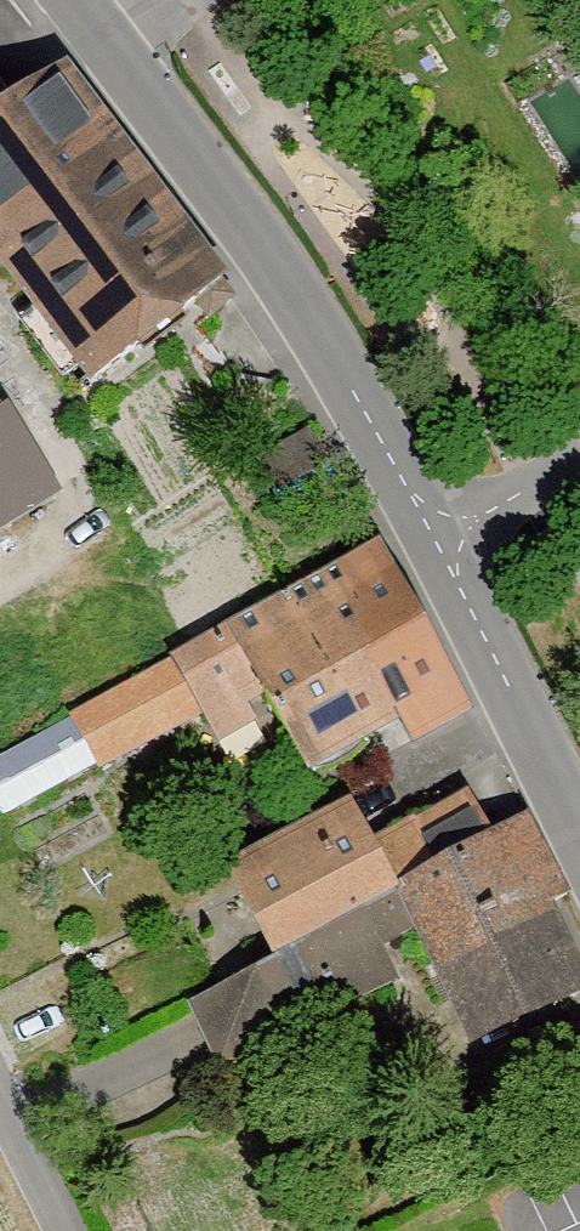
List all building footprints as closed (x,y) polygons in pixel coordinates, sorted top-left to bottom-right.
[(52,65),(0,100),(0,334),(37,388),(199,278),(52,65)] [(53,495),(0,412),(0,528),(53,495)] [(374,540),(217,623),(11,749),(43,804),(247,684),(290,770),(380,722),(399,744),(461,710),(374,540)] [(579,995),(579,932),(512,780),(370,843),(345,796),(200,871),(244,954),(165,999),(196,1052),(296,994),(315,1027),(389,985),(343,906),(380,887),(453,1051),(579,995)]
